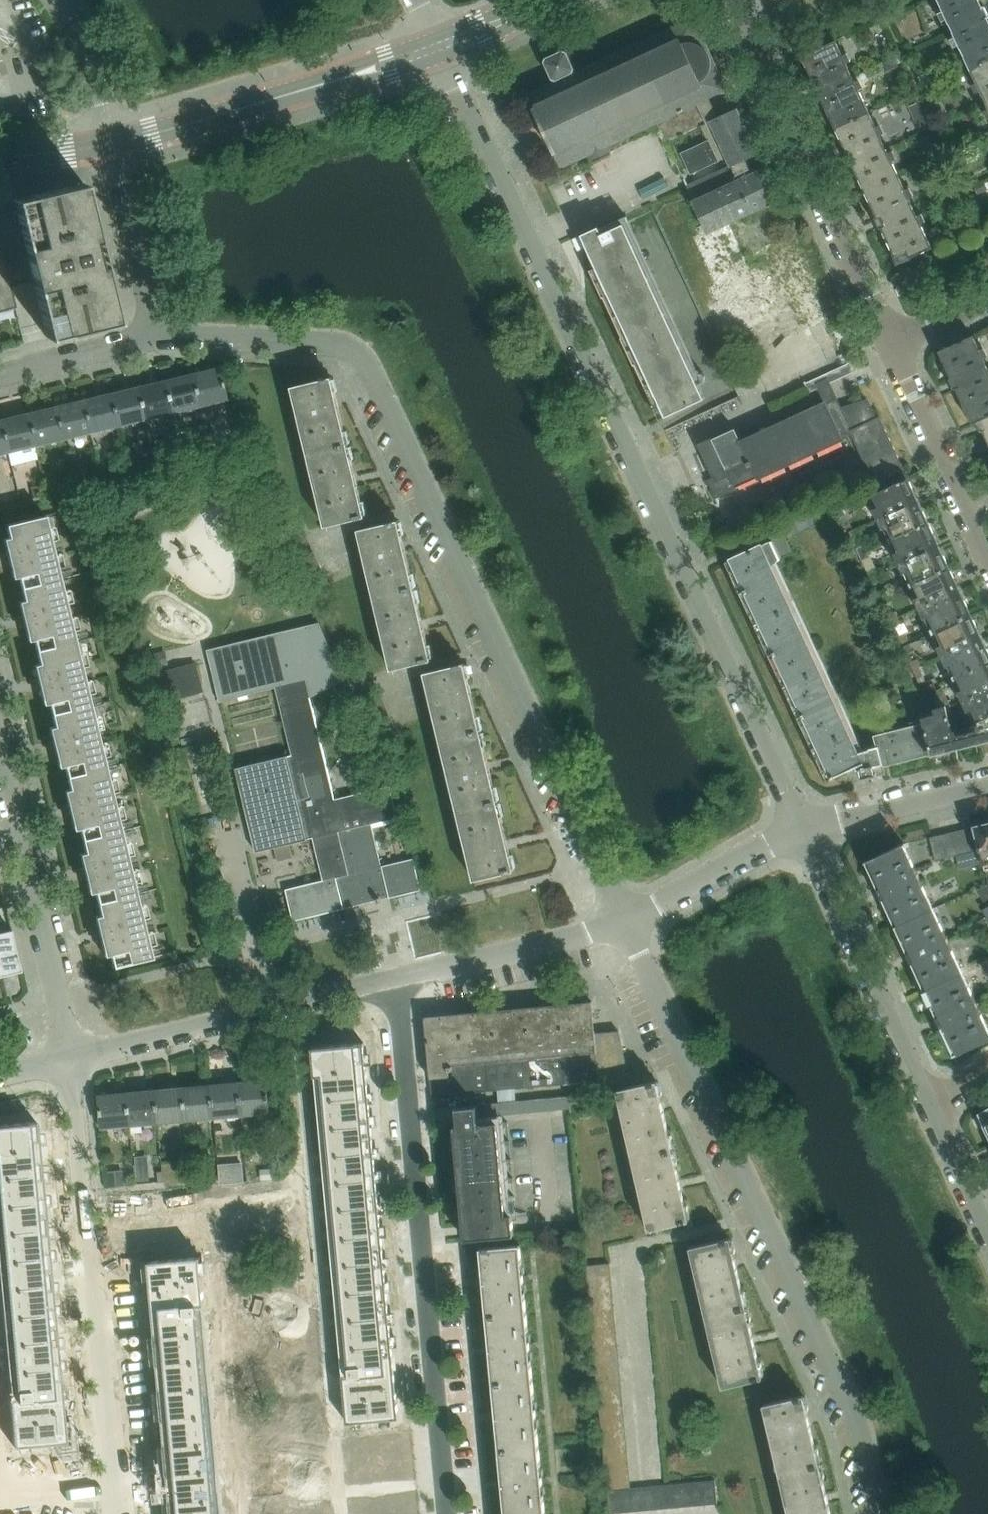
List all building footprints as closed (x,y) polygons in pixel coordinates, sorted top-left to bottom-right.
[(980,0),(939,0),(967,62),(987,52),(987,17),(980,0)] [(607,145),(659,121),(709,97),(727,89),(693,17),(576,71),(565,49),(543,59),(553,82),(527,94),(561,166),(590,153),(594,162),(611,154),(607,145)] [(868,107),(838,41),(804,56),(834,122),(868,107)] [(967,62),(987,107),(987,52),(967,62)] [(895,57),(884,63),(888,71),(899,65),(895,57)] [(923,74),(917,77),(922,88),(933,83),(930,77),(923,74)] [(729,166),(746,159),(758,153),(737,108),(718,117),(709,97),(659,121),(667,140),(708,121),(729,166)] [(834,122),(865,187),(899,172),(868,107),(834,122)] [(927,117),(915,122),(920,132),(932,127),(927,117)] [(719,162),(709,141),(681,154),(691,175),(719,162)] [(942,155),(939,146),(928,151),(931,160),(942,155)] [(970,157),(966,149),(955,154),(959,162),(970,157)] [(764,166),(687,196),(700,230),(693,233),(713,284),(708,286),(714,302),(708,304),(719,331),(793,303),(800,321),(829,310),(800,236),(767,249),(770,258),(750,265),(732,219),(777,201),(764,166)] [(865,187),(895,253),(908,247),(912,256),(934,247),(899,172),(865,187)] [(987,192),(983,181),(972,186),(976,197),(987,192)] [(14,307),(23,344),(47,338),(117,321),(103,264),(86,268),(83,253),(72,255),(59,201),(0,215),(0,310),(14,307)] [(592,271),(661,421),(707,400),(626,225),(605,235),(601,228),(584,236),(598,268),(592,271)] [(975,335),(939,351),(973,423),(977,421),(987,416),(987,364),(975,335)] [(857,371),(853,362),(804,384),(808,393),(857,371)] [(194,373),(202,405),(227,399),(220,367),(194,373)] [(174,412),(202,405),(194,373),(166,380),(174,412)] [(310,456),(349,446),(332,377),(293,386),(310,456)] [(146,419),(174,412),(166,380),(138,386),(146,419)] [(111,393),(119,425),(146,419),(138,386),(111,393)] [(91,432),(119,425),(111,393),(83,399),(91,432)] [(56,406),(64,439),(91,432),(83,399),(56,406)] [(904,469),(882,419),(878,421),(870,402),(843,410),(837,399),(742,443),(737,430),(702,446),(717,479),(710,482),(718,501),(846,442),(844,438),(853,434),(875,482),(904,469)] [(36,445),(64,439),(56,406),(28,413),(36,445)] [(8,452),(36,445),(28,413),(0,419),(8,452)] [(977,421),(982,431),(983,430),(987,441),(987,416),(977,421)] [(8,452),(0,419),(0,420),(0,454),(8,452)] [(164,442),(153,445),(158,464),(169,461),(164,442)] [(366,515),(349,446),(310,456),(327,525),(366,515)] [(193,448),(180,451),(182,461),(195,458),(193,448)] [(8,453),(1,455),(6,475),(13,474),(8,453)] [(141,464),(128,467),(131,480),(144,478),(141,464)] [(85,468),(73,470),(77,488),(89,486),(85,468)] [(59,474),(49,477),(53,493),(64,491),(59,474)] [(888,525),(894,538),(929,522),(908,477),(873,493),(880,507),(874,509),(883,527),(888,525)] [(43,485),(31,487),(33,497),(45,494),(43,485)] [(0,498),(0,505),(10,502),(9,496),(0,498)] [(816,509),(787,522),(793,534),(821,522),(816,509)] [(851,528),(843,510),(837,513),(844,530),(851,528)] [(7,524),(22,587),(60,578),(45,515),(7,524)] [(376,598),(415,589),(398,520),(359,529),(376,598)] [(929,522),(894,538),(899,551),(895,553),(903,571),(909,568),(914,581),(949,565),(929,522)] [(860,535),(857,528),(849,532),(852,539),(860,535)] [(312,545),(307,534),(285,544),(290,555),(312,545)] [(791,550),(784,535),(775,539),(781,554),(791,550)] [(930,752),(924,722),(874,733),(877,743),(863,746),(777,562),(782,557),(774,538),(726,561),(826,777),(857,763),(858,767),(878,762),(878,765),(930,752)] [(317,556),(312,545),(290,555),(295,566),(317,556)] [(856,549),(859,555),(866,551),(864,545),(856,549)] [(866,551),(859,555),(861,561),(869,557),(866,551)] [(322,566),(317,556),(295,566),(300,576),(322,566)] [(949,565),(914,581),(920,594),(915,596),(924,616),(929,613),(935,627),(970,611),(949,565)] [(327,577),(322,566),(300,576),(305,587),(327,577)] [(867,571),(869,577),(878,574),(875,567),(867,571)] [(878,574),(869,577),(872,584),(881,580),(878,574)] [(22,587),(37,650),(76,641),(60,578),(22,587)] [(433,659),(415,589),(376,598),(392,668),(433,659)] [(880,599),(887,596),(885,590),(877,593),(880,599)] [(887,596),(880,599),(882,605),(890,601),(887,596)] [(884,609),(889,618),(896,615),(892,606),(884,609)] [(958,676),(987,662),(987,650),(970,611),(935,627),(943,643),(938,645),(947,666),(952,663),(958,676)] [(900,624),(896,615),(889,618),(893,628),(900,624)] [(346,680),(319,622),(207,649),(220,702),(221,702),(221,701),(276,688),(292,755),(288,756),(288,755),(236,768),(256,852),(308,839),(313,838),(323,880),(287,889),(294,919),(378,899),(379,902),(382,901),(381,899),(422,889),(414,857),(383,865),(372,823),(399,817),(391,785),(336,798),(311,696),(346,680)] [(909,641),(905,633),(897,637),(901,645),(909,641)] [(37,650),(52,713),(91,704),(76,641),(37,650)] [(913,650),(910,644),(902,647),(905,654),(913,650)] [(165,650),(154,653),(158,667),(169,665),(165,650)] [(426,671),(442,740),(482,731),(465,662),(426,671)] [(978,719),(987,715),(987,662),(958,676),(964,689),(958,691),(967,709),(972,707),(978,719)] [(205,692),(198,663),(165,671),(172,701),(205,692)] [(911,666),(915,676),(923,673),(919,663),(911,666)] [(923,673),(915,676),(919,686),(927,683),(923,673)] [(917,691),(910,678),(902,682),(909,695),(917,691)] [(947,708),(951,706),(942,689),(938,691),(947,708)] [(52,713),(68,776),(106,767),(91,704),(52,713)] [(977,740),(976,729),(955,734),(954,730),(952,730),(945,705),(937,706),(939,714),(923,718),(924,722),(930,752),(930,753),(977,742),(977,740)] [(951,706),(947,708),(951,716),(955,714),(951,706)] [(978,719),(976,729),(977,740),(987,738),(987,715),(978,719)] [(442,740),(458,809),(498,800),(482,731),(442,740)] [(68,776),(83,840),(121,830),(106,767),(68,776)] [(458,809),(475,879),(514,869),(498,800),(458,809)] [(975,825),(980,848),(984,863),(987,862),(987,822),(975,825)] [(969,851),(980,848),(975,825),(963,828),(969,851)] [(963,828),(952,831),(958,854),(969,851),(963,828)] [(83,840),(98,903),(136,894),(121,830),(83,840)] [(952,831),(941,833),(946,857),(958,854),(952,831)] [(935,860),(946,857),(941,833),(929,836),(935,860)] [(892,921),(932,903),(904,842),(865,861),(892,921)] [(978,890),(981,897),(987,893),(987,888),(986,885),(978,890)] [(98,903),(113,966),(151,957),(136,894),(98,903)] [(923,987),(962,969),(932,903),(892,921),(923,987)] [(987,928),(982,918),(974,922),(979,932),(987,928)] [(0,932),(0,976),(21,971),(11,929),(0,932)] [(962,969),(923,987),(953,1054),(987,1038),(987,1025),(962,969)] [(544,1086),(594,1081),(599,1081),(599,1088),(630,1082),(619,1031),(595,1033),(592,1001),(537,1006),(544,1086)] [(481,1011),(489,1091),(544,1086),(537,1006),(481,1011)] [(425,1016),(432,1097),(433,1096),(489,1091),(481,1011),(425,1016)] [(364,1043),(312,1047),(347,1423),(399,1418),(364,1043)] [(268,1079),(239,1081),(242,1114),(271,1111),(268,1079)] [(214,1117),(242,1114),(239,1081),(211,1084),(214,1117)] [(617,1090),(633,1159),(673,1151),(657,1081),(617,1090)] [(211,1084),(184,1087),(187,1119),(214,1117),(211,1084)] [(159,1122),(187,1119),(184,1087),(156,1089),(159,1122)] [(131,1124),(159,1122),(156,1089),(128,1092),(131,1124)] [(131,1124),(128,1092),(99,1095),(102,1127),(131,1124)] [(477,1105),(478,1116),(571,1108),(570,1096),(477,1105)] [(511,1221),(507,1221),(498,1121),(479,1123),(478,1116),(477,1105),(456,1107),(456,1108),(457,1108),(458,1125),(454,1125),(463,1225),(464,1234),(465,1239),(514,1234),(514,1230),(513,1220),(511,1221)] [(980,1113),(987,1131),(987,1108),(980,1113)] [(0,1125),(0,1222),(16,1399),(9,1399),(13,1447),(65,1442),(36,1122),(0,1125)] [(633,1159),(649,1230),(689,1220),(673,1151),(633,1159)] [(244,1182),(242,1162),(233,1163),(235,1183),(244,1182)] [(275,1162),(259,1164),(260,1175),(276,1174),(275,1162)] [(148,1164),(136,1165),(137,1181),(150,1180),(148,1164)] [(123,1170),(107,1171),(109,1188),(124,1187),(123,1170)] [(176,1217),(176,1207),(131,1209),(132,1227),(162,1226),(161,1209),(170,1209),(171,1217),(176,1217)] [(690,1246),(706,1316),(745,1307),(728,1237),(690,1246)] [(482,1274),(486,1315),(527,1311),(522,1269),(520,1244),(480,1248),(482,1274)] [(149,1261),(171,1513),(217,1513),(198,1305),(205,1304),(201,1257),(149,1261)] [(611,1275),(610,1263),(586,1265),(587,1277),(611,1275)] [(612,1287),(612,1280),(611,1275),(587,1277),(588,1289),(612,1287)] [(612,1287),(588,1289),(589,1301),(613,1298),(612,1287)] [(591,1312),(614,1310),(613,1298),(589,1301),(591,1312)] [(762,1377),(745,1307),(706,1316),(723,1386),(762,1377)] [(592,1324),(616,1322),(614,1310),(591,1312),(592,1324)] [(486,1315),(493,1382),(533,1378),(527,1311),(486,1315)] [(593,1336),(617,1334),(616,1322),(592,1324),(593,1336)] [(594,1348),(618,1345),(617,1334),(593,1336),(594,1348)] [(595,1359),(619,1357),(618,1345),(594,1348),(595,1359)] [(596,1371),(620,1369),(619,1357),(595,1359),(596,1371)] [(598,1383),(621,1381),(620,1369),(596,1371),(598,1383)] [(493,1382),(499,1449),(540,1446),(533,1378),(493,1382)] [(599,1395),(623,1392),(621,1381),(598,1383),(599,1395)] [(600,1407),(624,1404),(623,1392),(599,1395),(600,1407)] [(763,1404),(779,1473),(818,1464),(802,1395),(763,1404)] [(601,1418),(625,1416),(624,1404),(600,1407),(601,1418)] [(602,1430),(626,1428),(625,1416),(601,1418),(602,1430)] [(603,1442),(627,1440),(626,1428),(602,1430),(603,1442)] [(605,1454),(628,1451),(627,1440),(603,1442),(605,1454)] [(506,1513),(536,1513),(546,1513),(540,1446),(499,1449),(506,1513)] [(275,1479),(405,1472),(404,1451),(274,1458),(275,1479)] [(606,1465),(630,1463),(628,1451),(605,1454),(606,1465)] [(607,1477),(631,1475),(630,1463),(606,1465),(607,1477)] [(789,1513),(830,1513),(818,1464),(779,1473),(789,1513)] [(608,1489),(620,1488),(632,1487),(631,1475),(607,1477),(608,1489)] [(705,1504),(717,1503),(715,1479),(703,1480),(705,1504)] [(705,1504),(703,1480),(691,1481),(694,1505),(705,1504)] [(694,1505),(691,1481),(679,1482),(682,1506),(694,1505)] [(682,1506),(679,1482),(668,1483),(670,1507),(682,1506)] [(668,1483),(664,1484),(656,1485),(658,1508),(670,1507),(668,1483)] [(658,1508),(656,1485),(644,1486),(646,1509),(658,1508)] [(646,1509),(644,1486),(632,1487),(634,1510),(646,1509)] [(620,1488),(622,1511),(634,1510),(632,1487),(620,1488)] [(620,1488),(608,1489),(610,1513),(622,1511),(620,1488)]
